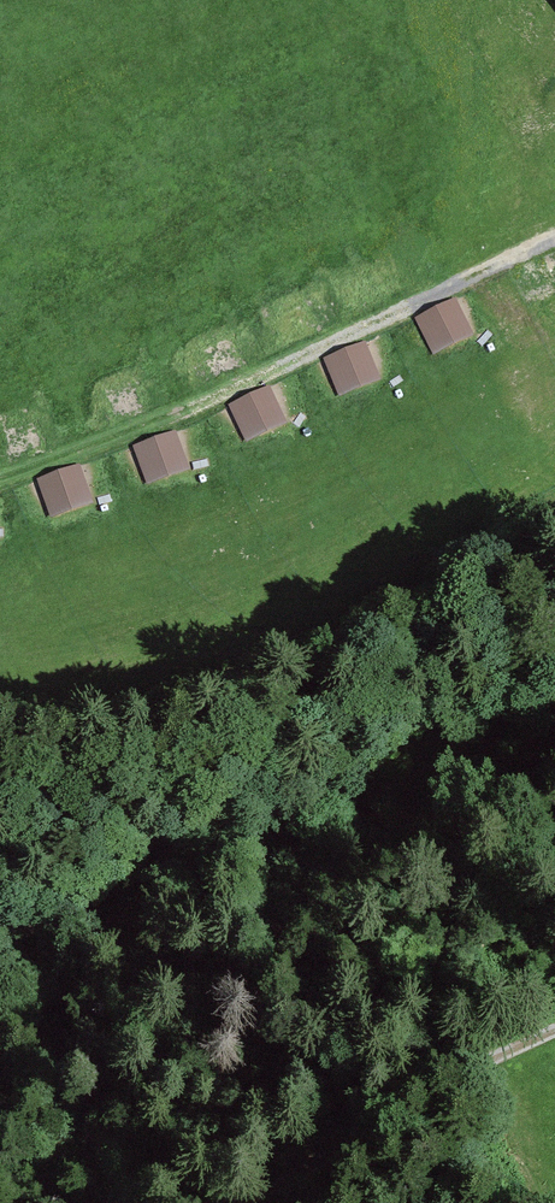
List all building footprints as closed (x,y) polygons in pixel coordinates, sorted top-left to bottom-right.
[(464,288),(421,306),(439,345),(481,327),(464,288)] [(341,389),(384,373),(368,333),(326,350),(341,389)] [(277,375),(234,392),(249,432),(292,415),(277,375)] [(153,475),(198,461),(185,420),(140,434),(153,475)] [(89,454),(43,466),(54,507),(99,495),(89,454)]
